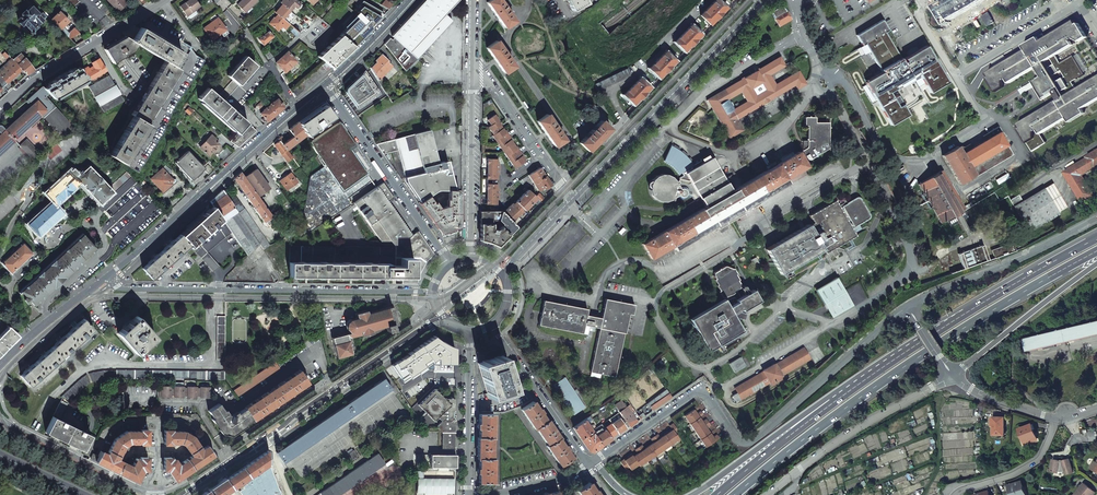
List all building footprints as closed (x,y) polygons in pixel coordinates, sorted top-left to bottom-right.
[(118,11),(122,7),(127,3),(123,0),(107,0),(118,11)] [(186,15),(194,9),(199,6),(196,1),(195,0),(188,0),(180,6),(186,15)] [(244,13),(257,1),(257,0),(242,0),(237,5),(244,13)] [(280,2),(282,4),(290,11),(293,6),(297,9),(297,8),(299,8),(301,7),(300,5),(301,5),(296,0),(289,0),(288,1),(288,0),(282,0),(280,2)] [(452,20),(445,14),(457,0),(424,0),(415,11),(407,19),(392,35),(394,37),(392,39),(390,38),(384,44),(405,71),(452,20)] [(504,28),(514,21),(499,0),(490,0),(486,2),(495,15),(504,28)] [(572,11),(586,3),(585,0),(566,0),(572,11)] [(710,25),(718,16),(726,8),(718,0),(715,0),(700,15),(710,25)] [(929,6),(941,26),(985,0),(939,0),(929,6)] [(346,29),(339,35),(353,46),(369,31),(367,29),(373,23),(374,25),(389,10),(381,5),(374,1),(369,7),(363,1),(354,10),(358,13),(360,16),(357,19),(357,18),(346,29)] [(384,1),(381,5),(389,10),(392,6),(384,1)] [(282,4),(275,12),(278,14),(283,18),(290,11),(282,4)] [(770,12),(778,26),(789,19),(781,5),(770,12)] [(22,15),(18,19),(18,21),(21,24),(24,24),(30,30),(30,33),(33,33),(33,30),(37,27),(36,26),(46,17),(41,12),(39,14),(32,6),(26,12),(25,11),(24,11),(22,13),(22,15)] [(194,9),(186,15),(188,17),(190,18),(197,13),(194,9)] [(59,12),(51,20),(60,29),(61,29),(63,27),(64,26),(68,22),(59,12)] [(344,27),(346,29),(357,18),(357,19),(360,16),(358,13),(344,27)] [(981,17),(988,27),(994,23),(988,13),(981,17)] [(273,18),(269,23),(277,30),(282,25),(285,29),(290,24),(283,18),(278,14),(274,18),(273,18)] [(217,18),(203,28),(212,39),(226,29),(221,24),(217,18)] [(321,19),(306,36),(310,44),(329,25),(321,19)] [(882,19),(856,35),(862,45),(865,44),(873,58),(881,72),(865,82),(891,125),(908,115),(902,105),(902,104),(897,95),(892,98),(888,92),(918,74),(929,93),(947,82),(925,45),(903,58),(905,61),(903,62),(884,32),(888,30),(882,19)] [(1092,84),(1073,51),(1089,41),(1078,22),(985,76),(996,96),(1029,77),(1049,110),(1016,130),(1027,149),(1096,107),(1096,82),(1092,84)] [(674,42),(684,51),(692,43),(700,35),(690,25),(674,42)] [(135,26),(122,33),(125,37),(125,36),(131,41),(132,38),(134,39),(140,29),(137,27),(135,26)] [(755,29),(759,35),(764,32),(760,26),(755,29)] [(63,27),(61,29),(66,35),(69,33),(63,28),(63,27)] [(69,33),(66,35),(70,39),(78,31),(76,30),(75,28),(69,33)] [(132,38),(131,41),(136,44),(164,61),(172,65),(173,66),(182,53),(180,51),(141,28),(140,29),(134,39),(132,38)] [(294,28),(291,31),(296,36),(300,33),(294,28)] [(259,39),(258,39),(264,46),(265,45),(264,43),(272,37),(267,30),(259,37),(258,38),(259,39)] [(339,35),(317,56),(325,62),(331,67),(342,57),(353,46),(339,35)] [(118,40),(104,49),(113,63),(132,51),(136,44),(131,41),(125,36),(125,37),(118,40)] [(116,37),(102,46),(104,49),(118,40),(116,37)] [(495,60),(504,73),(514,66),(496,41),(486,48),(495,60)] [(862,45),(856,49),(861,56),(867,52),(871,60),(873,58),(865,44),(862,45)] [(148,124),(124,164),(138,172),(163,131),(174,106),(204,60),(195,55),(191,49),(187,55),(182,53),(173,66),(178,69),(145,123),(148,124)] [(268,50),(263,55),(267,62),(273,56),(268,50)] [(287,52),(276,62),(277,65),(284,72),(288,68),(290,70),(293,67),(291,65),(296,61),(287,52)] [(649,68),(659,78),(667,70),(675,61),(665,52),(649,68)] [(21,54),(13,60),(17,65),(24,59),(21,54)] [(380,77),(392,66),(387,62),(388,61),(381,54),(377,59),(378,60),(370,68),(371,69),(377,80),(380,77)] [(245,56),(227,75),(233,80),(238,85),(256,65),(251,61),(245,56)] [(238,85),(224,102),(236,113),(237,111),(244,103),(245,103),(270,74),(268,71),(263,66),(263,65),(254,57),(251,61),(256,65),(238,85)] [(779,57),(707,100),(730,138),(742,130),(736,119),(795,85),(797,89),(805,84),(798,71),(775,85),(769,75),(784,65),(779,57)] [(7,83),(15,76),(21,70),(17,65),(13,60),(11,59),(4,65),(6,66),(0,72),(0,75),(7,83)] [(24,59),(17,65),(21,70),(26,75),(34,70),(29,64),(24,59)] [(85,68),(82,70),(88,80),(91,78),(91,79),(105,70),(99,59),(93,62),(92,63),(94,68),(89,71),(87,67),(85,68)] [(158,72),(131,115),(134,116),(145,123),(178,69),(173,66),(172,65),(164,61),(158,72)] [(325,62),(292,90),(297,96),(302,92),(331,67),(325,62)] [(49,93),(54,99),(54,98),(54,99),(56,98),(86,79),(81,71),(80,70),(78,67),(75,69),(74,68),(64,74),(65,76),(62,78),(59,80),(58,78),(48,84),(48,85),(44,88),(49,93)] [(593,85),(597,91),(630,75),(627,68),(593,85)] [(367,73),(365,71),(353,81),(348,87),(346,88),(346,90),(346,92),(347,94),(358,109),(380,93),(367,73)] [(108,75),(89,87),(104,112),(124,101),(119,93),(108,75)] [(623,95),(633,105),(641,96),(649,88),(640,78),(623,95)] [(233,80),(218,96),(224,102),(238,85),(233,80)] [(15,140),(14,140),(41,115),(56,130),(58,132),(59,133),(61,133),(63,133),(65,132),(67,130),(68,128),(69,126),(69,125),(68,122),(68,121),(45,97),(49,93),(44,88),(42,86),(27,100),(32,105),(30,106),(5,130),(1,125),(0,125),(0,133),(1,134),(0,134),(0,154),(15,140)] [(199,97),(198,98),(237,133),(247,123),(241,117),(236,113),(224,102),(218,96),(208,88),(200,96),(200,95),(199,97)] [(269,106),(275,114),(284,107),(277,99),(273,102),(270,104),(271,104),(269,106)] [(312,112),(298,122),(305,134),(306,135),(335,115),(328,104),(326,103),(324,104),(312,112)] [(260,113),(267,121),(275,114),(269,106),(267,108),(266,107),(264,109),(264,110),(260,113)] [(546,135),(555,147),(564,140),(547,114),(537,121),(546,135)] [(502,129),(498,122),(498,121),(495,115),(487,120),(491,126),(488,128),(493,135),(502,129)] [(113,150),(110,155),(124,164),(148,124),(145,123),(134,116),(125,130),(113,150)] [(799,153),(805,163),(829,148),(829,123),(815,123),(815,117),(804,117),(804,126),(807,126),(807,141),(808,148),(804,150),(799,153)] [(580,143),(588,151),(599,140),(610,129),(601,121),(580,143)] [(279,140),(286,149),(288,148),(305,134),(298,122),(288,129),(291,133),(288,135),(290,138),(285,142),(281,136),(278,139),(279,140)] [(350,149),(355,144),(340,122),(310,142),(314,149),(325,165),(310,175),(310,176),(325,165),(350,149)] [(237,133),(230,141),(234,144),(238,147),(256,131),(247,123),(237,133)] [(988,133),(990,137),(998,132),(1000,131),(998,126),(988,133)] [(397,150),(406,182),(420,202),(428,197),(437,190),(448,191),(455,191),(447,161),(438,163),(429,129),(376,144),(383,154),(397,150)] [(492,136),(498,144),(509,136),(506,132),(506,133),(502,129),(493,135),(492,136)] [(942,155),(959,183),(974,174),(975,176),(1012,154),(998,132),(990,137),(984,140),(962,154),(957,146),(942,155)] [(211,135),(200,147),(209,156),(219,145),(214,140),(215,139),(211,135)] [(509,136),(498,144),(503,152),(513,145),(510,140),(511,140),(509,136)] [(279,140),(274,145),(281,154),(287,161),(292,157),(287,151),(286,149),(279,140)] [(672,145),(665,160),(666,161),(667,162),(671,165),(673,166),(675,169),(677,171),(679,174),(681,173),(683,176),(679,178),(679,179),(681,178),(683,180),(685,178),(686,180),(688,181),(689,180),(685,173),(703,163),(701,161),(693,165),(693,164),(694,163),(690,157),(689,158),(687,156),(688,154),(683,150),(682,151),(679,149),(680,148),(675,144),(673,146),(672,145)] [(513,145),(503,152),(509,160),(520,152),(518,149),(517,149),(513,145)] [(21,147),(20,148),(31,161),(32,162),(34,161),(32,159),(21,147)] [(226,147),(216,156),(222,162),(231,154),(232,153),(226,147)] [(372,181),(350,149),(325,165),(310,176),(309,179),(301,221),(303,226),(297,230),(302,237),(353,204),(348,198),(372,181)] [(176,162),(175,162),(191,180),(203,169),(208,174),(214,168),(207,162),(203,167),(187,151),(177,161),(176,160),(175,161),(176,162)] [(1082,204),(1095,196),(1084,178),(1081,179),(1080,178),(1094,169),(1095,170),(1096,169),(1096,151),(1087,157),(1088,159),(1064,173),(1082,204)] [(514,168),(525,161),(522,157),(523,156),(520,152),(509,160),(514,168)] [(642,244),(651,258),(672,246),(674,250),(716,225),(718,229),(744,214),(742,210),(788,182),(786,179),(807,166),(805,163),(799,153),(798,152),(736,189),(731,192),(729,188),(724,179),(711,158),(703,163),(685,173),(689,180),(700,198),(705,207),(642,244)] [(701,161),(703,163),(710,159),(707,155),(700,159),(701,161)] [(498,160),(487,159),(487,164),(487,169),(498,170),(498,160)] [(165,165),(150,179),(162,192),(171,184),(173,185),(176,183),(176,182),(176,180),(175,180),(175,179),(174,179),(173,179),(172,179),(168,175),(171,171),(165,165)] [(88,167),(76,178),(80,182),(93,196),(99,203),(111,192),(88,167)] [(533,183),(539,191),(540,190),(544,187),(545,189),(551,185),(541,170),(539,168),(528,175),(533,183)] [(269,189),(256,169),(244,177),(258,197),(269,189)] [(486,179),(498,179),(498,170),(487,169),(487,174),(486,174),(486,179)] [(68,170),(44,192),(52,201),(55,205),(80,182),(76,178),(68,170)] [(934,210),(942,223),(965,209),(942,170),(925,180),(919,184),(927,198),(934,210)] [(126,172),(109,187),(114,193),(132,177),(126,172)] [(244,177),(241,172),(234,179),(265,222),(266,222),(272,217),(273,217),(258,197),(244,177)] [(280,181),(286,190),(297,182),(290,173),(280,181)] [(670,200),(678,196),(678,197),(680,198),(681,198),(683,198),(686,198),(686,197),(687,196),(692,198),(694,201),(700,198),(689,180),(688,181),(686,180),(685,178),(683,180),(681,178),(679,179),(678,181),(676,181),(674,179),(672,177),(670,175),(667,174),(664,174),(661,174),(659,174),(656,176),(653,178),(651,180),(650,184),(649,188),(650,192),(651,195),(653,198),(656,200),(660,202),(663,202),(667,201),(670,200)] [(1007,174),(997,180),(999,184),(1009,177),(1007,174)] [(525,188),(526,188),(533,183),(528,175),(519,181),(525,188)] [(724,179),(729,188),(733,185),(729,178),(728,177),(724,179)] [(377,186),(404,224),(410,221),(383,182),(377,186)] [(137,183),(106,212),(111,217),(143,188),(137,183)] [(1022,201),(1014,206),(1021,218),(1019,219),(1022,223),(1023,222),(1029,232),(1059,214),(1058,212),(1066,206),(1053,183),(1044,188),(1043,188),(1022,201)] [(498,185),(486,184),(486,190),(487,190),(486,194),(498,195),(498,185)] [(391,242),(395,247),(412,235),(404,224),(377,186),(354,203),(381,242),(391,242)] [(241,246),(247,255),(259,244),(225,194),(222,190),(216,196),(210,202),(222,219),(232,233),(241,246)] [(259,244),(263,250),(269,245),(231,190),(225,194),(259,244)] [(516,202),(524,210),(529,206),(533,201),(536,198),(535,197),(528,190),(526,192),(516,202)] [(420,202),(440,231),(456,226),(457,226),(458,199),(458,191),(455,191),(448,191),(448,209),(446,209),(446,206),(444,207),(439,209),(440,211),(439,212),(428,197),(420,202)] [(536,198),(540,202),(543,198),(538,193),(535,197),(536,198)] [(485,204),(498,204),(498,195),(486,194),(486,199),(485,204)] [(1010,200),(1014,206),(1022,201),(1018,195),(1010,200)] [(146,196),(107,232),(112,237),(151,201),(146,196)] [(844,211),(852,223),(854,227),(868,219),(869,217),(869,216),(869,215),(869,214),(860,199),(859,198),(858,198),(856,198),(842,207),(844,211)] [(930,210),(934,210),(927,198),(925,201),(922,203),(921,207),(923,210),(927,211),(930,210)] [(766,249),(781,275),(824,249),(826,253),(856,236),(840,208),(835,200),(809,215),(813,222),(809,225),(808,224),(766,249)] [(52,201),(27,224),(28,225),(38,236),(63,213),(55,205),(52,201)] [(509,207),(518,216),(521,213),(524,210),(516,202),(515,201),(509,207)] [(181,236),(191,247),(197,242),(216,225),(222,219),(213,207),(205,214),(190,227),(181,236)] [(503,213),(512,223),(516,219),(515,219),(518,216),(509,207),(503,213)] [(272,215),(277,222),(284,217),(279,210),(272,215)] [(491,220),(499,220),(503,224),(500,227),(508,235),(512,231),(516,226),(512,223),(503,213),(501,211),(480,211),(480,218),(480,224),(491,224),(491,220)] [(272,217),(266,222),(268,225),(275,221),(272,217)] [(216,225),(225,237),(232,233),(222,219),(216,225)] [(337,227),(347,246),(358,247),(345,223),(337,227)] [(480,240),(489,243),(497,246),(508,235),(500,227),(497,231),(491,228),(491,224),(480,224),(480,240)] [(422,268),(424,265),(427,260),(429,257),(431,256),(433,254),(417,231),(412,235),(395,247),(395,255),(395,266),(389,265),(389,264),(297,263),(289,263),(289,273),(401,273),(401,276),(402,276),(402,282),(417,282),(418,280),(419,274),(420,271),(422,268)] [(83,234),(21,291),(19,293),(20,294),(22,292),(34,305),(96,248),(83,234)] [(142,269),(152,279),(189,246),(190,248),(191,247),(181,236),(180,235),(170,243),(155,257),(142,269)] [(191,247),(214,272),(220,267),(197,242),(191,247)] [(917,245),(920,252),(925,249),(922,243),(917,245)] [(991,250),(994,259),(998,257),(1016,251),(1013,243),(991,250)] [(23,244),(3,263),(4,265),(6,267),(9,270),(29,251),(23,244)] [(297,254),(395,255),(395,247),(358,247),(347,246),(289,246),(289,263),(297,263),(297,254)] [(958,255),(964,270),(976,265),(989,261),(983,246),(958,255)] [(745,297),(741,299),(737,293),(742,288),(739,282),(740,282),(740,281),(737,276),(738,275),(735,270),(734,269),(734,270),(733,270),(726,267),(725,267),(715,273),(714,274),(714,275),(716,280),(715,281),(718,286),(717,287),(720,292),(719,293),(722,298),(723,299),(724,299),(726,298),(727,301),(725,303),(724,300),(690,321),(709,353),(718,347),(722,354),(726,352),(721,345),(743,332),(733,315),(741,311),(743,313),(760,302),(753,291),(749,294),(745,288),(742,288),(741,290),(745,297)] [(816,290),(833,318),(853,306),(837,277),(816,290)] [(590,372),(615,377),(623,333),(625,333),(629,314),(632,315),(634,305),(605,299),(601,318),(586,315),(587,309),(543,301),(538,325),(582,334),(584,325),(599,328),(590,372)] [(349,332),(350,333),(349,333),(350,338),(361,335),(361,336),(372,333),(371,330),(386,326),(388,332),(394,330),(393,325),(396,324),(396,323),(391,306),(387,307),(387,308),(367,313),(366,310),(355,313),(357,318),(349,320),(348,321),(347,322),(346,324),(346,325),(346,327),(346,328),(347,331),(348,331),(349,332)] [(117,333),(136,354),(155,336),(136,316),(117,333)] [(225,359),(225,316),(222,316),(217,316),(216,359),(225,359)] [(20,375),(30,386),(93,329),(83,318),(75,326),(60,340),(44,354),(28,368),(20,375)] [(1025,340),(1028,352),(1096,335),(1096,321),(1084,324),(1084,326),(1057,332),(1056,331),(1043,334),(1043,335),(1025,340)] [(0,353),(9,344),(18,335),(9,326),(4,331),(0,335),(0,353)] [(401,358),(391,365),(405,385),(429,368),(431,370),(434,369),(435,366),(434,365),(435,364),(454,364),(455,364),(455,347),(444,342),(438,338),(434,335),(408,353),(408,354),(402,358),(401,358)] [(775,365),(782,376),(810,359),(803,348),(775,365)] [(489,398),(513,390),(512,385),(502,356),(478,364),(487,393),(489,398)] [(274,360),(233,389),(238,396),(279,368),(274,360)] [(770,383),(771,386),(783,379),(782,376),(775,365),(775,364),(762,371),(763,372),(770,383)] [(252,419),(253,421),(267,411),(271,408),(308,383),(299,370),(244,408),(245,408),(252,419)] [(102,379),(116,379),(116,371),(94,372),(88,374),(87,374),(91,381),(102,379)] [(116,371),(116,379),(156,379),(224,380),(224,372),(116,371)] [(737,393),(741,400),(770,383),(763,372),(735,388),(737,393)] [(85,375),(63,394),(60,397),(68,402),(89,382),(85,375)] [(586,407),(566,378),(555,385),(575,415),(586,407)] [(277,452),(284,463),(336,426),(390,389),(383,379),(373,386),(372,385),(357,396),(357,397),(303,434),(302,433),(286,444),(287,445),(277,452)] [(513,390),(489,398),(487,393),(483,394),(478,396),(478,412),(503,412),(525,405),(533,399),(521,383),(512,385),(513,390)] [(170,386),(157,386),(157,397),(170,397),(170,396),(170,387),(170,386)] [(183,387),(174,386),(174,387),(170,387),(170,396),(174,396),(174,397),(183,397),(183,396),(183,388),(183,387)] [(196,387),(187,387),(187,388),(183,388),(183,396),(187,396),(187,397),(196,398),(196,396),(196,388),(196,387)] [(209,387),(200,387),(200,388),(196,388),(196,396),(200,396),(200,398),(209,398),(209,387)] [(441,432),(441,449),(450,449),(454,449),(454,421),(452,419),(452,411),(454,409),(454,398),(453,398),(443,398),(434,389),(418,405),(434,421),(437,417),(442,421),(436,427),(441,432)] [(653,410),(672,397),(666,389),(654,399),(656,402),(650,406),(653,410)] [(733,395),(737,402),(741,400),(737,393),(733,395)] [(61,400),(53,417),(59,420),(67,404),(61,400)] [(560,466),(572,458),(566,450),(568,449),(566,447),(565,445),(564,446),(559,439),(560,438),(554,429),(547,420),(546,420),(541,413),(542,412),(541,410),(539,408),(538,409),(533,401),(521,409),(535,429),(536,428),(548,445),(546,446),(559,465),(560,466)] [(615,405),(619,412),(625,408),(621,401),(615,405)] [(234,416),(226,414),(224,411),(219,403),(208,411),(220,429),(224,429),(225,426),(227,424),(230,425),(231,427),(230,431),(234,431),(252,419),(245,408),(234,416)] [(634,423),(636,422),(626,407),(619,412),(624,419),(629,427),(634,423)] [(693,409),(684,416),(706,447),(719,438),(717,435),(713,438),(711,435),(708,431),(707,429),(711,426),(706,419),(702,422),(701,420),(699,417),(703,414),(700,411),(696,414),(695,412),(693,409)] [(479,483),(493,483),(493,482),(493,459),(492,459),(492,438),(493,438),(493,414),(479,414),(479,424),(478,424),(478,426),(478,429),(479,429),(479,438),(478,437),(478,448),(478,459),(479,459),(479,468),(478,468),(478,471),(478,473),(479,473),(479,483)] [(625,430),(626,429),(621,421),(619,418),(616,414),(608,420),(611,424),(618,433),(619,434),(625,430)] [(53,417),(45,432),(56,438),(75,447),(82,450),(90,435),(59,420),(53,417)] [(1005,418),(993,418),(993,427),(994,427),(994,435),(1005,435),(1005,425),(1005,418)] [(626,429),(629,427),(624,419),(621,421),(626,429)] [(580,439),(592,431),(584,420),(572,428),(574,430),(580,439)] [(675,433),(678,431),(673,423),(669,426),(672,430),(670,432),(668,433),(668,431),(664,434),(664,435),(662,436),(660,438),(657,434),(650,439),(653,443),(651,444),(647,447),(644,449),(641,445),(635,450),(637,454),(635,455),(633,457),(631,454),(627,457),(628,458),(624,460),(623,459),(620,462),(625,469),(628,467),(630,470),(638,465),(639,466),(679,439),(675,433)] [(609,441),(611,439),(611,438),(604,429),(601,424),(592,431),(602,446),(609,441)] [(615,434),(618,433),(611,424),(604,429),(611,438),(615,434)] [(1033,424),(1020,429),(1025,445),(1037,441),(1033,430),(1035,430),(1033,424)] [(98,456),(95,461),(137,481),(143,470),(147,470),(147,457),(140,457),(140,459),(136,459),(132,466),(117,459),(124,446),(129,443),(141,442),(140,444),(148,444),(148,430),(140,430),(140,431),(126,431),(114,439),(107,454),(101,451),(98,456)] [(168,470),(175,481),(185,474),(213,454),(207,445),(201,449),(193,436),(184,431),(171,431),(171,430),(164,430),(164,444),(171,444),(171,443),(180,443),(184,444),(192,456),(178,465),(174,459),(171,459),(171,457),(164,457),(164,470),(168,470)] [(600,447),(602,446),(592,431),(580,439),(589,451),(593,452),(600,447)] [(1063,437),(1054,451),(1064,450),(1070,441),(1063,437)] [(237,485),(268,463),(269,450),(203,494),(223,494),(237,485)] [(345,456),(350,463),(359,457),(354,450),(353,451),(345,456)] [(384,464),(377,453),(317,494),(339,494),(384,464)] [(430,454),(430,467),(456,468),(456,455),(430,454)] [(1070,459),(1063,461),(1063,462),(1062,463),(1060,463),(1061,461),(1054,460),(1051,472),(1058,473),(1058,472),(1062,472),(1065,471),(1066,475),(1073,473),(1070,459)] [(237,485),(243,494),(281,494),(282,494),(268,463),(237,485)] [(417,478),(417,493),(425,493),(425,494),(431,494),(431,493),(453,493),(453,478),(417,478)] [(597,494),(599,494),(597,492),(596,490),(595,490),(589,482),(577,491),(580,494),(598,494),(597,494)] [(1009,486),(1012,494),(1024,494),(1022,487),(1024,487),(1022,482),(1009,486)] [(1096,493),(1085,483),(1075,494),(1094,494),(1096,493)]
